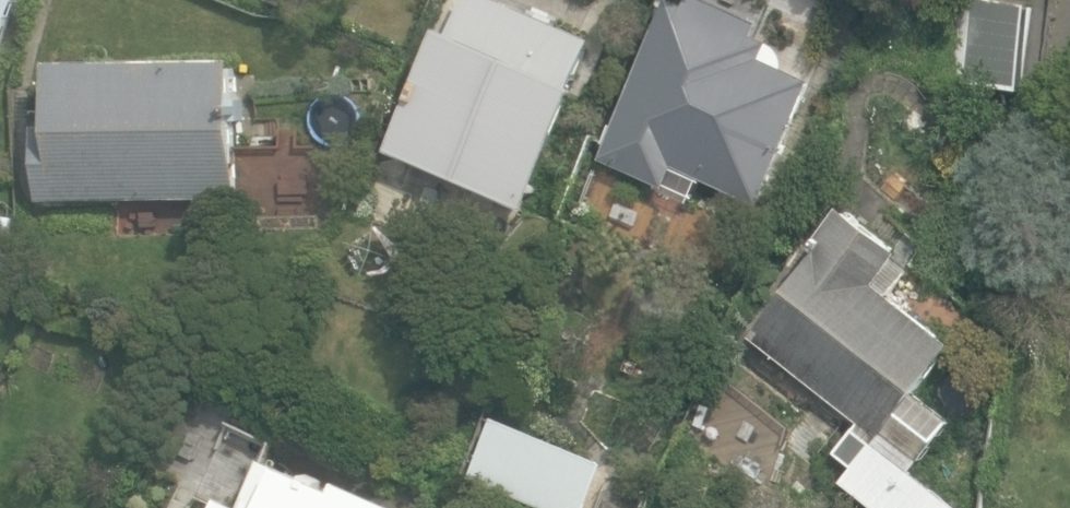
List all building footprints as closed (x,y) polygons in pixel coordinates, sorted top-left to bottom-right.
[(21,0),(0,0),(0,59),(21,0)] [(528,211),(583,85),(575,81),(594,38),(507,0),(469,0),(458,25),(455,31),(445,27),(391,151),(528,211)] [(764,203),(817,82),(769,61),(776,44),(766,39),(773,23),(763,19),(771,0),(695,0),(693,5),(681,0),(677,0),(607,159),(668,186),(678,164),(764,203)] [(1022,88),(1034,4),(1009,0),(963,0),(951,77),(1022,88)] [(42,125),(43,198),(241,196),(239,60),(56,62),(57,125),(42,125)] [(755,335),(923,462),(954,422),(918,395),(958,343),(879,282),(906,247),(845,200),(811,245),(819,251),(755,335)] [(541,507),(586,507),(605,463),(495,416),(469,477),(541,507)] [(878,507),(956,507),(855,428),(825,466),(878,507)] [(404,506),(342,479),(338,489),(281,463),(280,465),(262,457),(239,507),(403,507),(404,506)]
